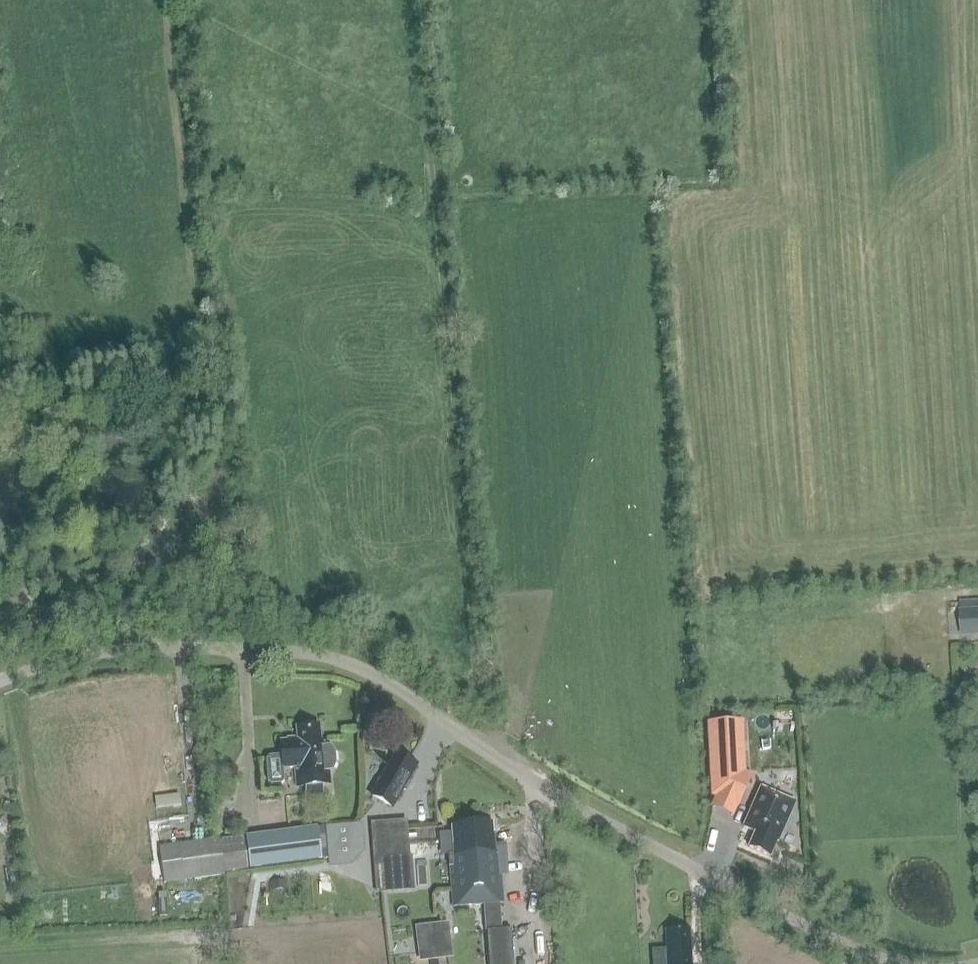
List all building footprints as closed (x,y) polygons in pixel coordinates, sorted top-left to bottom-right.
[(959,610),(960,637),(977,636),(977,609),(959,610)] [(285,781),(284,769),(295,768),(296,787),(305,786),(306,800),(325,798),(324,785),(330,784),(328,772),(333,771),(336,766),(335,752),(330,745),(326,746),(325,740),(320,741),(318,726),(296,728),(297,741),(279,742),(281,756),(268,757),(266,760),(267,783),(271,785),(282,785),(285,781)] [(737,735),(708,736),(711,794),(737,806),(750,775),(739,770),(737,735)] [(396,802),(418,766),(396,754),(375,789),(377,790),(372,799),(389,809),(394,801),(396,802)] [(795,803),(760,788),(743,827),(755,833),(748,847),(770,857),(776,842),(777,843),(795,803)] [(377,820),(380,889),(418,887),(415,818),(377,820)] [(453,828),(453,833),(455,857),(449,858),(453,908),(504,904),(500,849),(494,849),(492,825),(453,828)] [(368,827),(331,830),(334,860),(370,858),(368,827)] [(317,828),(265,835),(269,867),(321,860),(317,828)] [(219,840),(159,848),(164,883),(223,875),(223,874),(248,871),(244,838),(219,841),(219,840)] [(439,926),(415,929),(418,951),(442,948),(439,926)] [(510,926),(485,927),(488,963),(513,963),(510,926)] [(654,963),(690,963),(688,932),(665,933),(666,952),(653,953),(654,963)]
